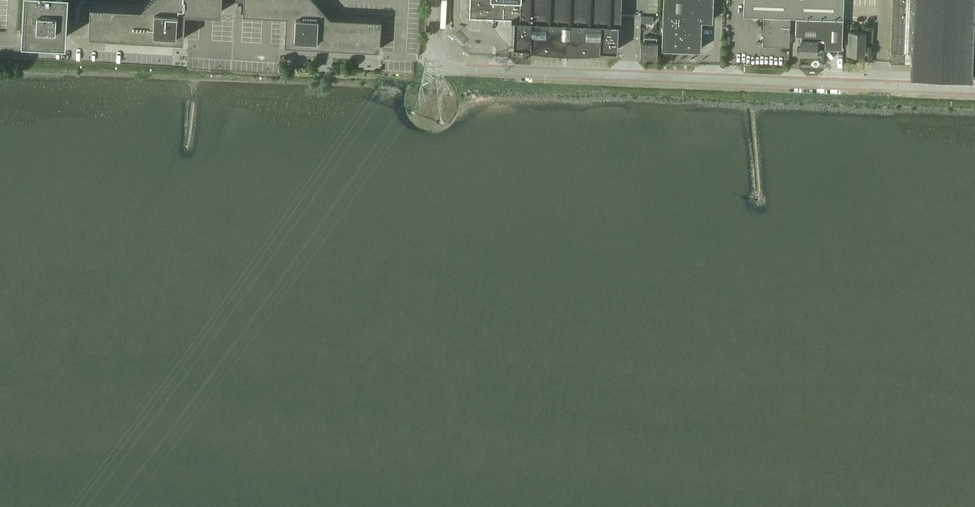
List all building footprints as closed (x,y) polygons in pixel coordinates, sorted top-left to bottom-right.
[(141,6),(90,3),(90,5),(82,5),(82,4),(85,1),(84,0),(74,0),(74,4),(69,4),(69,0),(24,0),(22,34),(67,36),(68,18),(90,19),(89,33),(184,38),(185,10),(221,12),(222,0),(148,0),(141,6)] [(380,49),(381,19),(331,16),(330,15),(329,15),(323,8),(318,8),(318,2),(316,0),(238,0),(244,0),(243,13),(286,15),(285,44),(315,46),(315,43),(350,44),(349,47),(380,49)] [(617,50),(618,22),(621,22),(621,0),(470,0),(470,16),(512,17),(514,18),(513,46),(617,50)] [(658,13),(658,0),(647,0),(647,13),(658,13)] [(701,49),(702,19),(713,20),(713,0),(663,0),(661,47),(701,49)] [(796,17),(844,18),(844,0),(744,0),(743,15),(764,16),(763,29),(760,33),(763,35),(763,46),(789,47),(790,16),(796,17)] [(971,75),(974,0),(893,0),(891,62),(911,62),(911,72),(971,75)] [(844,18),(796,17),(795,34),(801,35),(801,38),(817,39),(817,40),(825,41),(825,47),(824,47),(843,48),(844,18)] [(849,54),(864,55),(865,32),(849,31),(849,54)] [(640,54),(640,56),(643,56),(656,57),(657,57),(658,42),(657,42),(657,37),(644,36),(643,44),(640,44),(640,53),(640,54)] [(800,52),(816,53),(817,47),(825,47),(825,41),(817,40),(817,39),(801,38),(800,52)]
